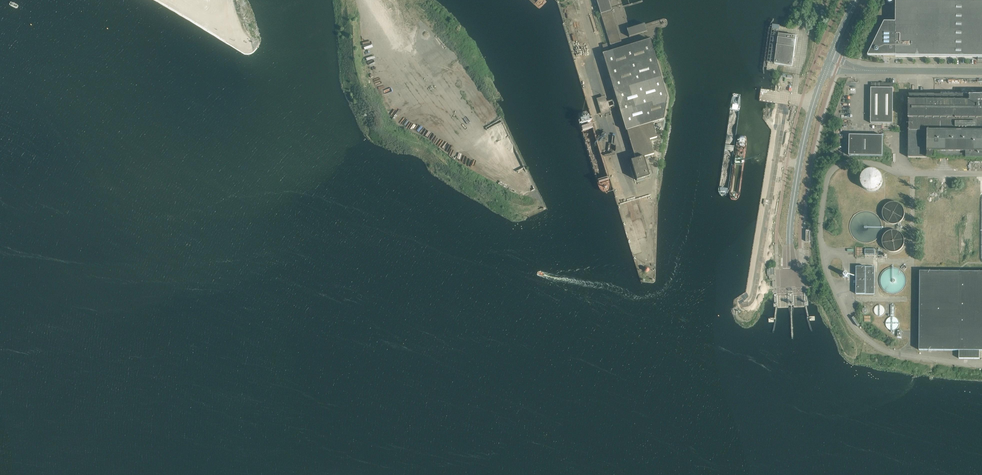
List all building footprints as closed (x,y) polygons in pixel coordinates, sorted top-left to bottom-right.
[(610,45),(611,48),(618,46),(618,45),(621,44),(621,42),(612,11),(609,0),(597,0),(610,45)] [(868,56),(978,57),(978,60),(981,60),(981,0),(896,0),(896,22),(884,22),(868,56)] [(647,32),(644,24),(626,30),(629,37),(647,32)] [(95,31),(94,32),(94,33),(94,35),(95,36),(97,37),(98,38),(100,37),(101,37),(102,36),(102,35),(103,34),(103,33),(102,31),(101,30),(100,30),(99,29),(97,30),(96,30),(95,31)] [(796,37),(786,35),(779,34),(774,64),(792,67),(796,37)] [(604,53),(602,54),(608,73),(656,59),(650,39),(611,51),(608,52),(604,53)] [(133,49),(133,50),(133,51),(133,53),(134,54),(135,55),(137,56),(138,55),(139,55),(140,54),(141,53),(141,52),(141,51),(140,49),(140,48),(139,48),(137,47),(136,47),(134,48),(133,49)] [(79,53),(78,54),(78,55),(78,56),(79,57),(81,59),(82,59),(84,59),(85,58),(86,57),(87,55),(86,54),(86,53),(85,52),(84,51),(83,51),(81,51),(80,52),(79,53)] [(656,59),(608,73),(610,79),(612,87),(614,93),(662,78),(656,59)] [(101,63),(101,64),(100,65),(101,66),(101,68),(103,69),(104,69),(106,69),(107,69),(108,68),(109,67),(109,66),(109,64),(108,63),(108,62),(106,61),(105,61),(103,61),(102,62),(101,63)] [(125,74),(124,75),(124,76),(124,78),(125,79),(127,80),(128,81),(130,81),(131,80),(132,79),(132,78),(133,77),(133,76),(132,74),(131,74),(130,73),(129,72),(127,73),(126,73),(125,74)] [(607,102),(609,108),(617,105),(617,106),(618,106),(620,112),(667,97),(662,78),(614,93),(616,98),(615,98),(615,99),(607,102)] [(871,83),(871,123),(893,123),(893,83),(871,83)] [(963,89),(962,89),(962,95),(912,95),(909,95),(909,94),(909,101),(908,101),(908,119),(909,119),(909,131),(908,131),(908,157),(927,158),(981,158),(981,90),(963,89)] [(597,98),(600,111),(608,109),(607,107),(605,107),(604,103),(606,102),(605,97),(597,98)] [(667,97),(620,112),(624,126),(625,129),(626,131),(627,131),(652,123),(663,119),(667,97)] [(652,123),(627,131),(628,137),(630,142),(631,145),(650,140),(657,137),(655,133),(655,130),(654,126),(653,125),(652,123)] [(882,156),(883,136),(850,135),(849,156),(882,156)] [(650,140),(631,145),(632,148),(633,153),(635,159),(635,160),(643,157),(647,156),(654,154),(652,147),(650,140)] [(635,159),(631,161),(637,181),(649,177),(649,176),(644,159),(643,157),(635,160),(635,159)] [(860,180),(860,181),(861,182),(861,183),(861,184),(861,185),(862,186),(863,187),(863,188),(864,188),(864,189),(865,190),(867,190),(867,191),(868,191),(869,191),(870,191),(871,191),(872,191),(873,191),(875,191),(876,190),(878,190),(879,189),(879,188),(880,188),(880,187),(881,187),(881,186),(882,184),(882,183),(882,182),(883,182),(883,181),(883,180),(883,179),(882,178),(882,177),(882,176),(881,175),(881,174),(880,173),(879,172),(878,172),(878,171),(877,171),(876,170),(875,170),(874,170),(873,169),(872,169),(870,169),(869,170),(868,170),(867,170),(866,171),(865,172),(864,172),(863,173),(862,174),(862,175),(861,176),(861,177),(861,178),(861,179),(860,180)] [(875,258),(875,249),(865,249),(865,257),(875,258)] [(875,267),(866,267),(856,266),(856,294),(874,294),(875,267)] [(920,271),(919,350),(959,350),(959,358),(969,359),(969,350),(981,351),(981,272),(920,271)]
